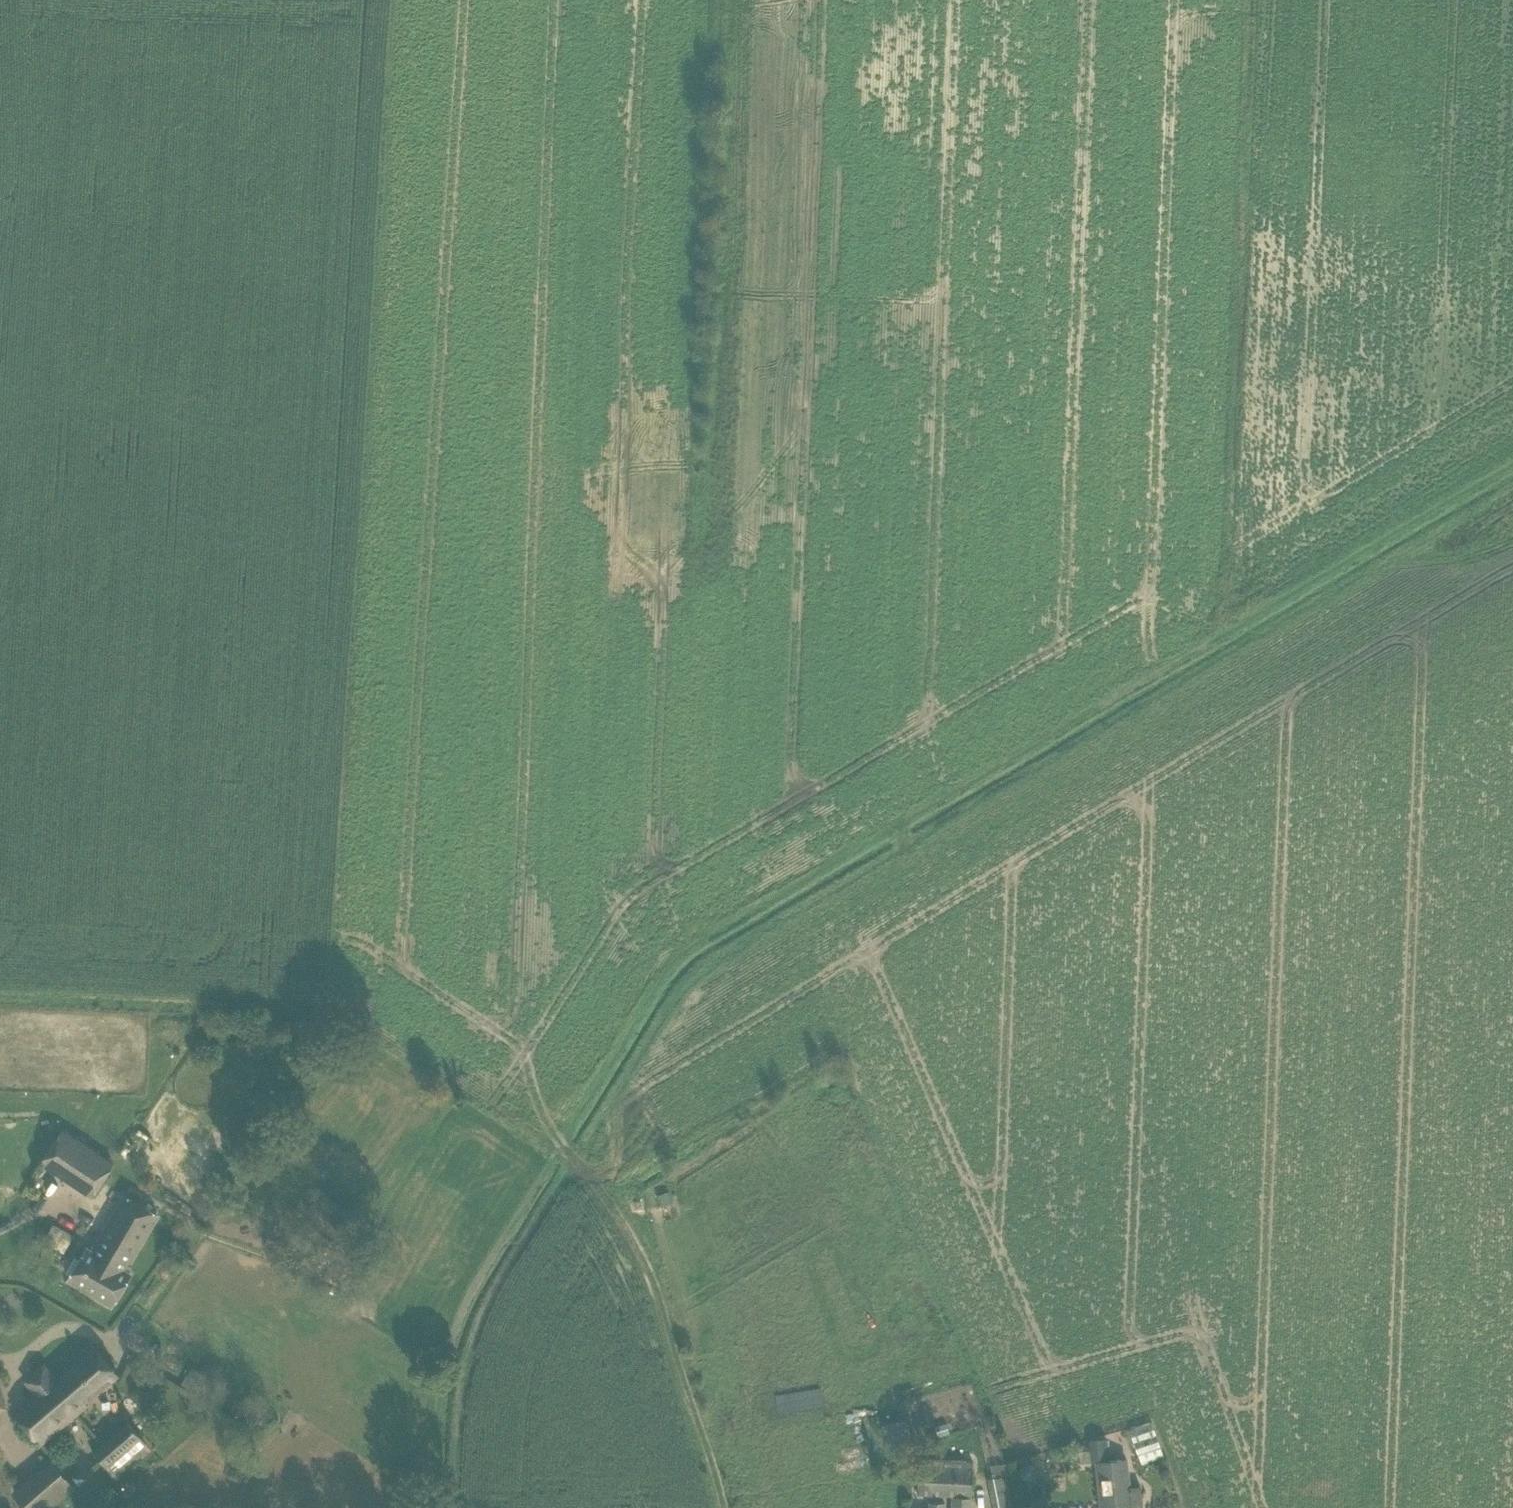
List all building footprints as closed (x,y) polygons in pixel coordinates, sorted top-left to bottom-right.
[(113,1162),(63,1129),(44,1156),(95,1190),(113,1162)] [(125,1270),(157,1215),(125,1195),(101,1235),(109,1239),(99,1255),(91,1250),(84,1262),(79,1259),(70,1275),(75,1278),(73,1282),(112,1304),(130,1273),(125,1270)] [(65,1251),(74,1236),(53,1224),(44,1239),(65,1251)] [(15,1414),(41,1444),(87,1404),(85,1401),(117,1373),(94,1347),(58,1378),(44,1361),(22,1380),(36,1396),(15,1414)] [(127,1421),(93,1450),(116,1477),(150,1448),(127,1421)] [(1106,1437),(1090,1439),(1092,1460),(1094,1460),(1109,1458),(1106,1437)] [(1094,1460),(1099,1507),(1124,1507),(1131,1507),(1131,1506),(1128,1485),(1130,1485),(1127,1456),(1109,1458),(1094,1460)] [(971,1495),(973,1461),(919,1459),(917,1493),(952,1495),(952,1507),(970,1507),(971,1495)] [(28,1507),(48,1507),(72,1487),(51,1462),(15,1493),(28,1507)] [(1021,1466),(1019,1472),(1023,1478),(1030,1479),(1035,1475),(1036,1469),(1032,1463),(1026,1462),(1021,1466)] [(989,1477),(995,1507),(1015,1507),(1009,1474),(1008,1474),(1006,1463),(989,1465),(991,1477),(989,1477)]
